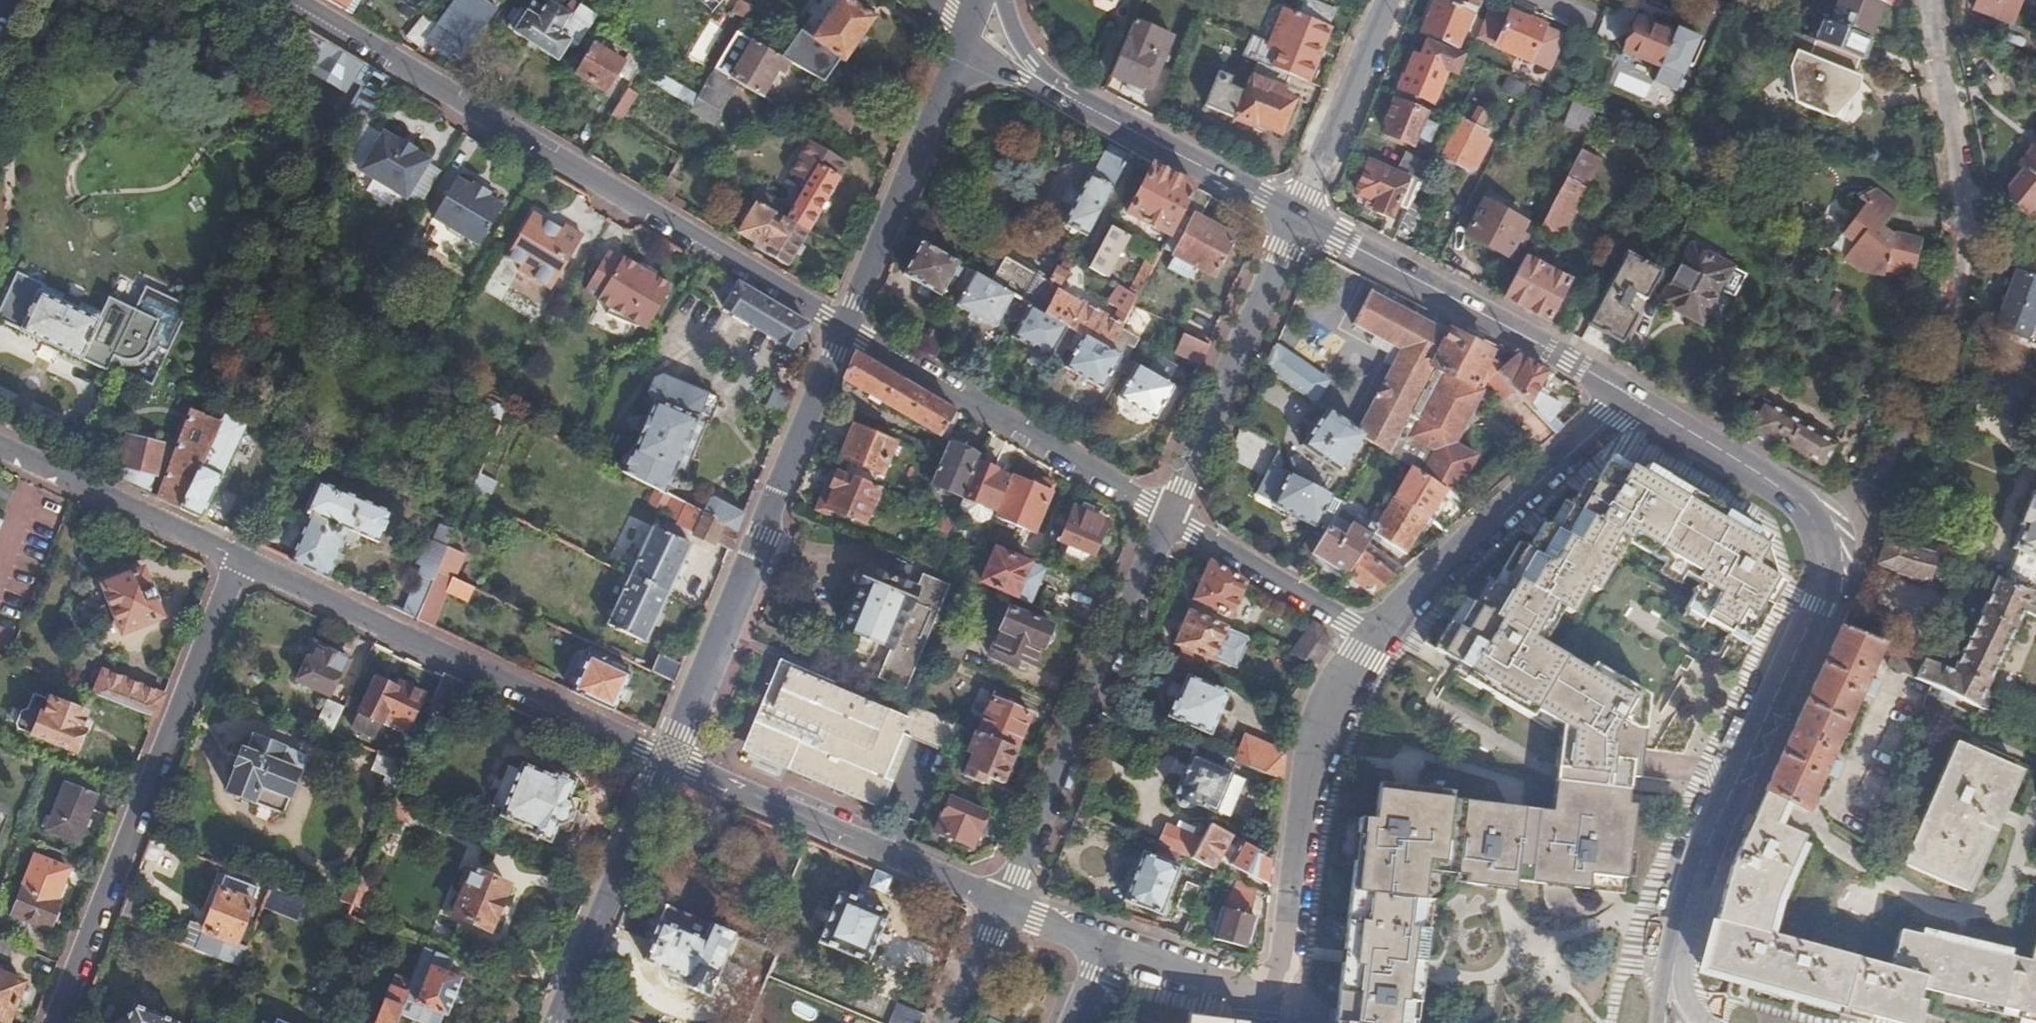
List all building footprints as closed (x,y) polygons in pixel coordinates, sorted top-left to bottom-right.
[(352,0),(325,0),(345,11),(352,0)] [(435,24),(422,41),(445,56),(449,50),(461,58),(499,8),(495,5),(498,0),(454,0),(435,24)] [(569,2),(567,5),(564,9),(550,0),(547,0),(542,8),(534,2),(528,12),(523,9),(520,13),(514,9),(509,18),(515,22),(511,28),(516,32),(516,34),(558,62),(571,43),(575,45),(594,17),(569,2)] [(752,6),(744,0),(739,0),(733,10),(742,17),(752,6)] [(810,38),(799,30),(781,57),(788,61),(820,81),(837,57),(841,60),(851,46),(871,18),(847,0),(837,0),(810,38)] [(1867,36),(1879,4),(1870,0),(1839,0),(1830,21),(1867,36)] [(1974,8),(2015,23),(2019,11),(2014,9),(2017,0),(1977,0),(1974,8)] [(2014,9),(2019,11),(2024,0),(2017,0),(2014,9)] [(1435,5),(1423,32),(1454,44),(1465,17),(1435,5)] [(1487,9),(1473,42),(1488,48),(1501,15),(1487,9)] [(1241,57),(1256,63),(1270,69),(1271,67),(1305,81),(1328,29),(1283,10),(1267,49),(1247,41),(1241,57)] [(1509,14),(1495,46),(1547,67),(1561,36),(1509,14)] [(435,24),(420,15),(404,41),(417,48),(422,41),(435,24)] [(1673,34),(1636,18),(1627,38),(1664,54),(1658,69),(1680,79),(1698,38),(1675,28),(1673,34)] [(710,19),(689,57),(702,64),(723,27),(710,19)] [(1824,19),(1815,40),(1858,57),(1867,36),(1830,21),(1824,19)] [(1123,40),(1108,76),(1138,89),(1139,87),(1148,91),(1170,37),(1132,20),(1123,40)] [(373,68),(303,27),(293,46),(317,60),(319,59),(353,79),(356,73),(367,79),(373,68)] [(714,67),(738,81),(762,95),(765,89),(760,86),(773,65),(782,71),(788,61),(781,57),(735,31),(714,67)] [(1450,52),(1420,40),(1399,87),(1429,100),(1450,52)] [(1858,57),(1815,40),(1807,58),(1796,54),(1791,67),(1796,104),(1835,119),(1862,90),(1854,87),(1859,76),(1856,75),(1863,59),(1858,57)] [(591,45),(574,73),(605,91),(616,72),(622,63),(591,45)] [(622,63),(616,72),(631,80),(635,74),(643,61),(628,52),(622,63)] [(663,72),(643,61),(635,74),(665,91),(692,106),(698,96),(661,74),(663,72)] [(1278,96),(1286,75),(1270,69),(1256,63),(1232,118),(1252,127),(1254,124),(1277,133),(1291,102),(1278,96)] [(714,67),(706,81),(729,94),(738,81),(714,67)] [(626,89),(618,101),(628,107),(635,95),(626,89)] [(1421,112),(1393,100),(1384,121),(1388,124),(1385,131),(1409,142),(1421,112)] [(618,101),(609,116),(618,122),(628,107),(618,101)] [(1571,105),(1563,126),(1585,134),(1593,113),(1571,105)] [(1487,131),(1460,117),(1440,153),(1467,167),(1487,131)] [(1608,128),(1595,122),(1590,131),(1603,137),(1608,128)] [(1579,151),(1592,158),(1603,137),(1590,131),(1579,151)] [(380,133),(358,172),(406,199),(428,161),(413,152),(415,150),(397,139),(395,141),(380,133)] [(2018,163),(2022,167),(2011,180),(2008,188),(2008,193),(2009,199),(2011,203),(2029,217),(2035,209),(2035,141),(2018,163)] [(1085,238),(1130,154),(1109,143),(1092,176),(1089,174),(1062,225),(1085,238)] [(758,189),(752,199),(757,202),(807,231),(827,197),(848,163),(818,147),(809,163),(817,168),(793,209),(758,189)] [(1579,151),(1533,236),(1549,244),(1555,234),(1558,236),(1583,189),(1582,188),(1597,160),(1592,158),(1579,151)] [(1403,153),(1397,168),(1421,179),(1429,164),(1403,153)] [(1406,176),(1369,159),(1355,190),(1356,194),(1377,203),(1375,209),(1390,216),(1406,176)] [(1128,215),(1169,237),(1181,214),(1196,188),(1154,166),(1128,215)] [(468,186),(454,177),(430,218),(444,226),(444,231),(456,238),(461,235),(476,244),(499,204),(484,195),(486,192),(470,182),(468,186)] [(1196,188),(1181,214),(1191,220),(1173,254),(1214,276),(1233,238),(1198,218),(1211,196),(1196,188)] [(1917,271),(1921,236),(1897,233),(1895,234),(1885,227),(1898,206),(1875,191),(1859,195),(1866,200),(1844,232),(1859,242),(1848,258),(1864,269),(1888,273),(1890,266),(1917,271)] [(674,195),(670,203),(680,209),(685,201),(674,195)] [(1483,199),(1465,233),(1508,256),(1526,221),(1483,199)] [(1410,200),(1398,223),(1410,230),(1423,207),(1410,200)] [(807,231),(757,202),(739,232),(762,247),(764,246),(769,249),(767,254),(787,265),(807,231)] [(521,260),(553,278),(583,226),(568,217),(565,222),(535,205),(510,248),(523,256),(521,260)] [(1089,268),(1103,276),(1125,235),(1110,228),(1089,268)] [(917,241),(905,234),(900,246),(912,250),(917,241)] [(941,296),(959,265),(923,244),(904,275),(941,296)] [(1730,267),(1688,244),(1658,300),(1700,322),(1730,267)] [(1152,250),(1130,291),(1138,296),(1160,254),(1152,250)] [(1586,322),(1620,340),(1635,314),(1626,309),(1635,294),(1644,298),(1659,271),(1625,252),(1586,322)] [(606,314),(628,322),(630,318),(640,324),(646,327),(668,285),(619,257),(617,261),(603,253),(583,289),(597,297),(596,300),(609,307),(606,314)] [(1523,256),(1502,295),(1547,318),(1567,280),(1523,256)] [(1045,314),(1057,291),(1050,287),(1052,282),(1048,280),(1013,259),(1002,277),(994,271),(988,281),(1013,296),(1021,301),(1030,305),(1045,314)] [(1050,287),(1057,291),(1070,267),(1063,263),(1060,268),(1056,265),(1048,280),(1052,282),(1050,287)] [(2015,268),(1992,329),(2024,340),(2030,325),(2035,327),(2035,276),(2015,268)] [(0,314),(0,320),(105,372),(107,368),(119,371),(126,371),(135,369),(143,364),(147,361),(150,357),(154,350),(167,356),(189,311),(146,290),(134,313),(108,300),(97,323),(41,295),(45,287),(20,274),(0,314)] [(1013,296),(988,281),(976,275),(958,307),(995,328),(996,325),(1004,330),(1021,301),(1013,296)] [(807,325),(738,284),(724,309),(793,350),(807,325)] [(1138,296),(1130,291),(1122,287),(1113,304),(1121,308),(1113,323),(1057,291),(1045,314),(1077,332),(1084,336),(1108,350),(1120,328),(1131,308),(1138,296)] [(1842,287),(1834,303),(1847,309),(1855,293),(1842,287)] [(1379,447),(1387,452),(1433,367),(1443,371),(1417,418),(1431,428),(1472,458),(1474,454),(1451,442),(1481,388),(1473,384),(1479,372),(1488,378),(1498,372),(1497,370),(1502,366),(1486,357),(1489,350),(1474,342),(1463,336),(1449,329),(1448,332),(1369,290),(1351,323),(1400,349),(1357,431),(1363,436),(1379,447)] [(1626,309),(1635,314),(1644,298),(1635,294),(1626,309)] [(1077,332),(1045,314),(1030,305),(1011,337),(1011,338),(1048,360),(1050,358),(1059,363),(1077,332)] [(1212,340),(1221,320),(1209,316),(1201,335),(1212,340)] [(630,318),(628,322),(638,326),(640,324),(630,318)] [(1140,339),(1120,328),(1108,350),(1084,336),(1065,369),(1101,390),(1125,348),(1133,352),(1140,339)] [(1466,329),(1463,336),(1474,342),(1478,335),(1466,329)] [(1201,335),(1196,334),(1194,339),(1210,346),(1212,340),(1201,335)] [(1175,354),(1201,365),(1210,346),(1194,339),(1183,335),(1175,354)] [(1277,343),(1265,369),(1315,403),(1331,380),(1277,343)] [(855,354),(844,381),(935,432),(944,429),(954,412),(855,354)] [(1498,372),(1516,390),(1528,402),(1547,372),(1515,355),(1502,366),(1497,370),(1498,372)] [(1173,388),(1147,372),(1137,367),(1119,399),(1154,420),(1173,388)] [(1433,367),(1387,452),(1393,457),(1393,459),(1395,460),(1417,418),(1443,371),(1433,367)] [(1498,372),(1488,378),(1508,397),(1516,390),(1498,372)] [(633,452),(623,473),(658,491),(666,496),(677,470),(680,470),(700,421),(699,419),(709,396),(666,377),(652,378),(646,392),(656,402),(635,452),(633,452)] [(2005,387),(1995,414),(2027,426),(2035,402),(2035,397),(2005,387)] [(1744,428),(1774,446),(1778,437),(1822,464),(1832,447),(1830,438),(1762,398),(1744,428)] [(495,406),(486,401),(481,411),(500,421),(505,411),(495,406)] [(133,438),(120,480),(179,508),(227,409),(217,403),(211,416),(200,412),(165,487),(153,484),(163,448),(133,438)] [(227,409),(179,508),(201,518),(220,476),(219,475),(242,427),(241,425),(247,411),(230,403),(227,409)] [(1571,416),(1580,409),(1574,405),(1566,411),(1571,416)] [(1538,412),(1556,430),(1571,416),(1566,411),(1556,420),(1543,407),(1538,412)] [(1338,471),(1363,436),(1357,431),(1326,411),(1301,446),(1338,471)] [(953,434),(961,416),(954,412),(944,429),(953,434)] [(849,413),(846,420),(855,425),(894,442),(941,462),(945,453),(849,413)] [(1417,418),(1395,460),(1410,470),(1411,468),(1431,428),(1417,418)] [(894,442),(855,425),(841,458),(849,462),(881,474),(894,442)] [(1472,458),(1431,428),(1411,468),(1444,489),(1452,494),(1472,458)] [(933,485),(963,498),(980,458),(950,445),(933,485)] [(1331,495),(1287,472),(1279,468),(1284,458),(1283,454),(1282,449),(1279,447),(1254,495),(1271,503),(1270,505),(1314,527),(1317,521),(1328,526),(1329,525),(1335,516),(1336,514),(1344,502),(1335,498),(1331,495)] [(1623,470),(1629,462),(1610,452),(1605,461),(1623,470)] [(1648,553),(1688,489),(1645,463),(1641,470),(1629,462),(1623,470),(1605,461),(1592,483),(1582,478),(1554,529),(1538,520),(1522,547),(1518,545),(1496,586),(1484,578),(1457,629),(1438,619),(1422,648),(1454,666),(1451,672),(1562,734),(1555,777),(1627,788),(1629,779),(1634,779),(1642,703),(1537,644),(1556,608),(1565,613),(1581,584),(1589,589),(1619,537),(1648,553)] [(966,498),(996,510),(1010,478),(998,474),(998,472),(981,465),(966,498)] [(1411,468),(1410,470),(1407,475),(1395,495),(1409,504),(1421,512),(1426,514),(1427,515),(1444,489),(1411,468)] [(879,488),(858,479),(857,481),(838,473),(831,488),(836,489),(833,496),(828,506),(863,522),(879,488)] [(1020,552),(1035,558),(1045,534),(1036,531),(1051,494),(1014,478),(997,518),(1029,531),(1020,552)] [(313,513),(291,560),(329,577),(350,531),(379,544),(392,516),(321,483),(308,511),(313,513)] [(2033,495),(2030,495),(2018,526),(2020,527),(2012,549),(2035,558),(2035,487),(2033,495)] [(1693,585),(1682,604),(1739,640),(1760,598),(1752,593),(1764,570),(1757,544),(1747,538),(1753,529),(1688,489),(1648,553),(1691,578),(1689,583),(1693,585)] [(213,518),(226,524),(238,496),(225,490),(213,518)] [(658,491),(651,505),(664,512),(671,498),(666,496),(658,491)] [(1409,504),(1395,495),(1385,510),(1373,530),(1405,550),(1427,515),(1426,514),(1421,512),(1409,504)] [(702,515),(737,533),(744,515),(712,497),(702,515)] [(1373,530),(1385,510),(1377,505),(1365,525),(1373,530)] [(1105,522),(1073,507),(1058,540),(1067,544),(1060,556),(1085,567),(1105,522)] [(717,543),(730,550),(737,533),(702,515),(689,508),(681,524),(699,533),(698,536),(715,545),(717,543)] [(1350,521),(1336,514),(1335,516),(1329,525),(1343,533),(1350,521)] [(939,533),(947,536),(953,520),(943,515),(939,527),(939,533)] [(1366,541),(1373,530),(1365,525),(1355,519),(1352,523),(1350,521),(1343,533),(1329,525),(1328,526),(1317,543),(1312,552),(1344,575),(1366,541)] [(654,528),(630,576),(668,594),(692,547),(654,528)] [(1308,538),(1289,568),(1297,573),(1312,552),(1317,543),(1308,538)] [(1395,575),(1403,567),(1366,541),(1344,575),(1373,595),(1394,578),(1395,575)] [(1929,556),(1885,543),(1879,563),(1897,569),(1897,572),(1907,575),(1906,578),(1919,583),(1921,579),(1929,582),(1929,585),(1945,590),(1954,565),(1939,560),(1929,556)] [(1030,564),(996,550),(982,582),(1016,596),(1030,564)] [(1243,583),(1210,562),(1194,598),(1230,613),(1243,583)] [(2008,565),(2002,582),(2035,595),(2035,575),(2008,565)] [(908,683),(943,585),(919,577),(914,589),(857,568),(832,637),(888,657),(882,674),(908,683)] [(140,572),(101,587),(120,633),(157,619),(151,603),(154,602),(147,585),(145,586),(140,572)] [(471,588),(437,572),(431,587),(417,619),(430,625),(446,591),(466,600),(471,588)] [(668,594),(630,576),(606,625),(644,643),(668,594)] [(407,600),(397,609),(417,619),(431,587),(416,580),(407,600)] [(2002,582),(1996,580),(1950,670),(1922,660),(1915,676),(1914,679),(1927,683),(1930,684),(1931,685),(1959,699),(1970,705),(1975,707),(1977,707),(1995,715),(2001,701),(1982,691),(2021,614),(2035,620),(2035,595),(2002,582)] [(1679,602),(1682,604),(1693,585),(1689,583),(1679,602)] [(1631,601),(1621,615),(1650,634),(1660,620),(1631,601)] [(1888,622),(1850,606),(1840,629),(1878,644),(1888,622)] [(1051,627),(1009,608),(989,656),(1009,664),(1012,657),(1034,666),(1042,648),(1043,648),(1044,644),(1047,643),(1050,641),(1051,638),(1051,636),(1050,634),(1049,633),(1051,627)] [(1225,626),(1188,610),(1172,648),(1208,664),(1209,662),(1236,674),(1251,639),(1249,638),(1249,637),(1225,626)] [(1292,655),(1317,666),(1330,649),(1324,630),(1313,624),(1290,654),(1292,655)] [(1878,644),(1840,629),(1803,709),(1765,791),(1789,804),(1803,810),(1820,772),(1833,777),(1839,764),(1826,757),(1857,691),(1870,697),(1876,683),(1864,676),(1878,644)] [(310,654),(297,681),(329,696),(338,675),(342,676),(349,660),(310,642),(306,652),(310,654)] [(1918,660),(1897,652),(1890,666),(1915,676),(1922,660),(1918,660)] [(589,654),(571,691),(613,710),(631,673),(589,654)] [(661,655),(653,673),(675,683),(682,665),(661,655)] [(963,728),(912,706),(907,718),(823,682),(824,678),(781,660),(746,740),(788,758),(786,762),(793,765),(790,771),(871,805),(895,751),(904,755),(911,739),(951,756),(963,728)] [(93,695),(154,719),(163,697),(93,670),(88,683),(97,685),(93,695)] [(384,714),(409,725),(423,698),(377,676),(352,730),(372,740),(380,723),(384,714)] [(1210,735),(1227,694),(1187,676),(1178,696),(1176,695),(1167,716),(1210,735)] [(993,693),(976,733),(1016,750),(1032,714),(1009,705),(1011,701),(993,693)] [(83,713),(47,699),(41,714),(35,712),(27,714),(22,725),(25,732),(33,735),(33,738),(72,753),(80,731),(77,729),(83,713)] [(327,702),(314,729),(330,735),(343,709),(327,702)] [(405,735),(409,725),(384,714),(380,723),(405,735)] [(1233,759),(1282,781),(1286,750),(1245,732),(1233,759)] [(1016,750),(976,733),(968,752),(972,754),(963,776),(984,785),(986,779),(1002,785),(1016,750)] [(238,769),(228,793),(252,803),(251,804),(281,816),(299,773),(295,772),(300,761),(283,754),(285,750),(253,737),(247,752),(243,750),(242,751),(235,767),(236,769),(238,769)] [(788,758),(746,740),(741,751),(790,771),(793,765),(786,762),(788,758)] [(2015,768),(1951,740),(1898,864),(1962,891),(2015,768)] [(1228,757),(1198,744),(1194,754),(1193,754),(1179,786),(1183,788),(1178,792),(1176,794),(1174,800),(1176,805),(1181,808),(1185,809),(1190,807),(1192,806),(1194,802),(1216,811),(1232,773),(1223,769),(1228,757)] [(378,754),(371,772),(384,777),(378,794),(394,800),(407,766),(378,754)] [(551,779),(521,766),(500,818),(533,831),(532,836),(552,843),(559,827),(563,828),(570,824),(576,808),(573,802),(569,801),(577,783),(556,774),(555,776),(552,775),(551,779)] [(1627,788),(1555,777),(1550,810),(1449,799),(1450,792),(1378,783),(1373,818),(1358,816),(1331,1022),(1413,1022),(1430,900),(1421,899),(1427,861),(1467,866),(1465,884),(1513,890),(1514,881),(1586,889),(1589,865),(1626,869),(1634,805),(1626,803),(1627,788)] [(94,796),(62,783),(44,831),(76,843),(94,796)] [(1789,804),(1765,791),(1755,814),(1770,822),(1779,826),(1789,804)] [(935,832),(971,847),(977,833),(981,835),(986,833),(989,826),(987,821),(983,819),(990,804),(964,793),(959,803),(949,798),(935,832)] [(411,807),(394,800),(387,818),(405,824),(411,807)] [(1731,866),(1732,867),(1745,873),(1770,822),(1755,814),(1753,815),(1731,866)] [(1770,822),(1745,873),(1765,881),(1776,857),(1786,836),(1789,832),(1780,827),(1779,826),(1770,822)] [(1192,858),(1208,866),(1213,868),(1231,834),(1211,824),(1202,841),(1192,858)] [(1167,826),(1159,844),(1192,858),(1202,841),(1167,826)] [(1789,832),(1801,838),(1803,835),(1780,827),(1789,832)] [(1780,887),(1801,838),(1789,832),(1786,836),(1776,857),(1765,881),(1780,887)] [(165,869),(173,848),(150,838),(142,859),(165,869)] [(1230,864),(1271,885),(1274,856),(1242,841),(1230,864)] [(1178,867),(1142,853),(1124,900),(1160,914),(1178,867)] [(67,870),(33,856),(10,915),(47,930),(57,906),(53,905),(67,870)] [(1171,903),(1188,911),(1208,866),(1192,858),(1171,903)] [(1623,894),(1626,869),(1589,865),(1586,889),(1623,894)] [(1910,1018),(1916,991),(2035,1020),(2035,928),(2028,962),(1900,932),(1892,968),(1766,931),(1775,904),(1776,901),(1760,893),(1761,890),(1761,889),(1762,887),(1765,881),(1745,873),(1732,867),(1702,972),(1752,986),(1891,1022),(1908,1022),(1910,1018)] [(461,872),(456,883),(459,886),(464,888),(453,914),(489,928),(507,885),(471,870),(470,872),(466,870),(461,872)] [(884,895),(892,877),(876,870),(867,888),(884,895)] [(238,968),(246,948),(236,944),(257,890),(223,876),(204,926),(191,921),(181,945),(238,968)] [(1252,916),(1258,890),(1231,877),(1214,939),(1247,947),(1255,917),(1252,916)] [(362,880),(353,903),(361,907),(370,883),(362,880)] [(1760,893),(1776,901),(1779,889),(1780,887),(1765,881),(1762,887),(1761,889),(1761,890),(1760,893)] [(271,886),(264,904),(290,914),(297,896),(271,886)] [(839,892),(818,942),(866,962),(887,912),(839,892)] [(118,920),(136,928),(146,903),(127,897),(118,920)] [(734,936),(665,907),(651,941),(654,943),(645,964),(687,981),(684,988),(708,998),(734,936)] [(11,946),(0,942),(0,960),(5,961),(11,946)] [(424,946),(409,986),(398,1014),(421,1022),(441,1022),(460,977),(443,970),(449,956),(430,949),(424,946)] [(4,1022),(10,1022),(24,985),(0,975),(0,1021),(4,1022)] [(409,986),(393,980),(377,1021),(374,1020),(369,1022),(395,1022),(398,1014),(409,986)] [(857,1022),(901,1022),(907,1009),(870,993),(857,1022)] [(131,1008),(125,1022),(168,1022),(131,1008)]
